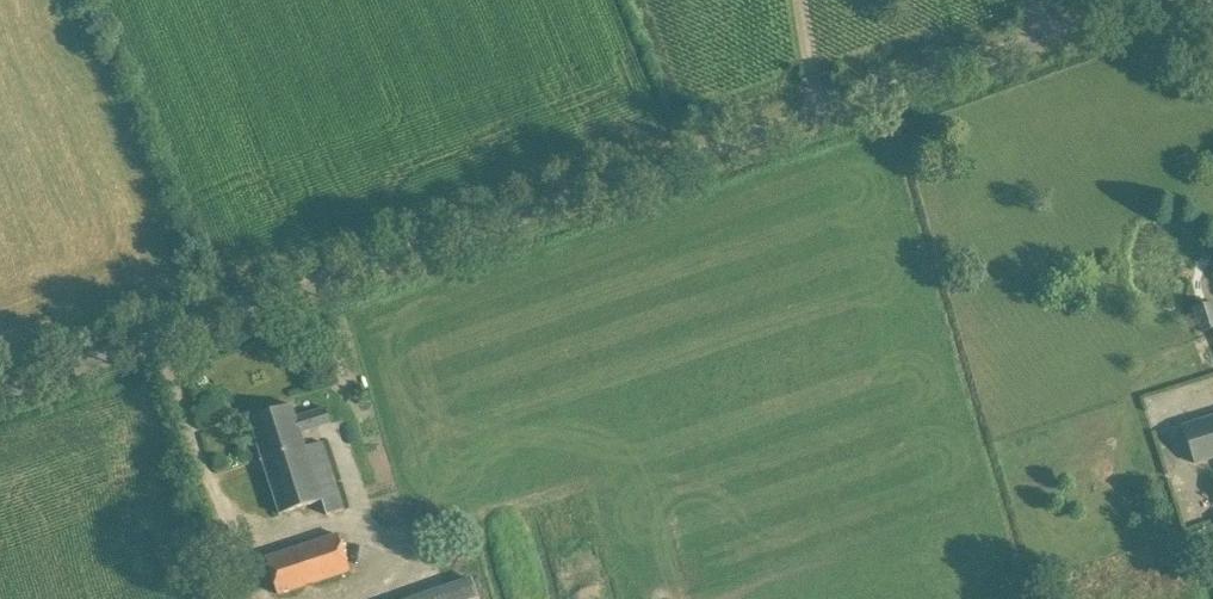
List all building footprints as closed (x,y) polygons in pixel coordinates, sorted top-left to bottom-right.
[(1193,308),(1200,332),(1212,328),(1212,302),(1193,308)] [(297,417),(293,404),(249,419),(256,441),(263,461),(280,514),(322,500),(327,515),(343,509),(322,441),(306,446),(301,432),(331,422),(326,408),(297,417)] [(1212,459),(1212,419),(1183,428),(1194,464),(1212,459)] [(279,594),(351,570),(339,534),(267,558),(279,594)] [(471,577),(408,598),(479,598),(471,577)]
